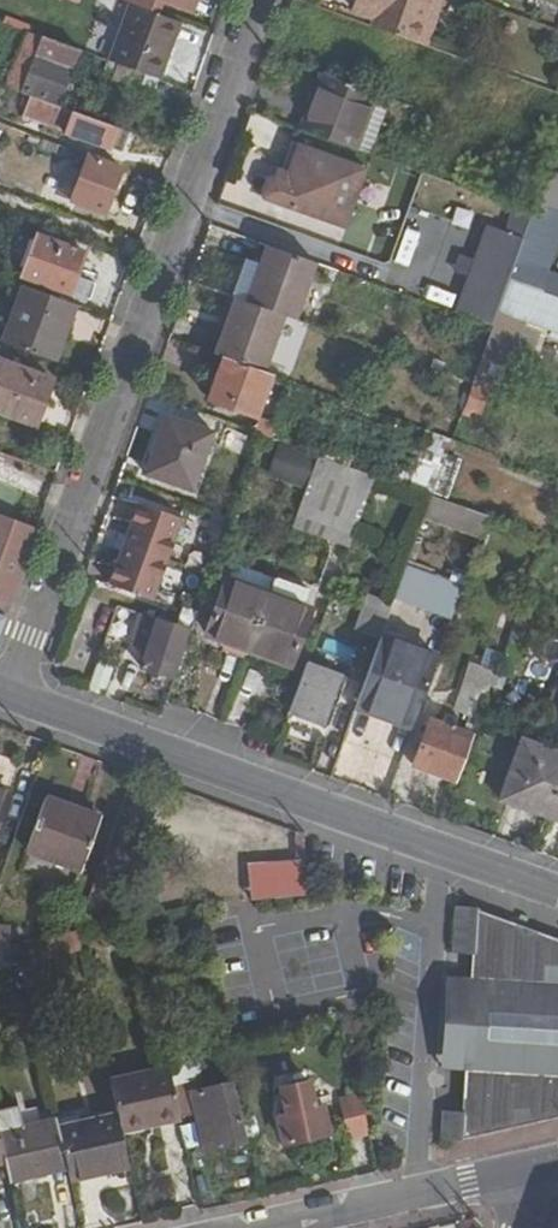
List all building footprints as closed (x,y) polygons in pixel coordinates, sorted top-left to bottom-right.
[(199,0),(172,0),(195,9),(199,0)] [(358,9),(361,0),(351,0),(349,6),(358,9)] [(377,25),(418,40),(433,0),(361,0),(358,9),(380,17),(377,25)] [(432,45),(447,0),(433,0),(418,40),(432,45)] [(166,77),(187,21),(137,3),(117,60),(166,77)] [(66,105),(87,49),(50,35),(32,29),(12,86),(30,93),(45,98),(66,105)] [(352,144),(373,86),(323,68),(302,126),(352,144)] [(116,147),(123,126),(66,105),(45,98),(38,117),(116,147)] [(353,229),(373,170),(305,144),(290,183),(273,177),(266,192),(267,196),(353,229)] [(112,211),(127,167),(95,156),(79,198),(112,211)] [(511,230),(530,237),(539,213),(520,206),(511,230)] [(393,257),(404,263),(418,233),(407,228),(393,257)] [(84,273),(92,251),(45,235),(31,273),(98,297),(105,281),(84,273)] [(271,242),(251,300),(289,314),(301,318),(321,260),(271,242)] [(514,280),(504,311),(498,325),(479,382),(505,391),(531,321),(557,331),(557,296),(514,280)] [(58,357),(78,301),(31,284),(11,340),(58,357)] [(427,285),(424,299),(453,304),(455,291),(427,285)] [(240,296),(220,351),(229,354),(269,369),(289,314),(251,300),(240,296)] [(269,369),(229,354),(213,398),(259,414),(275,371),(269,369)] [(6,359),(0,377),(0,405),(43,421),(58,379),(6,359)] [(195,486),(215,430),(173,415),(152,471),(195,486)] [(263,432),(268,433),(276,436),(280,424),(262,418),(258,430),(263,432)] [(453,452),(458,437),(416,422),(396,479),(437,494),(453,452)] [(258,430),(249,426),(242,445),(256,450),(263,432),(258,430)] [(313,482),(323,453),(285,440),(275,468),(313,482)] [(453,452),(437,494),(450,499),(465,457),(453,452)] [(303,510),(360,530),(380,473),(323,453),(313,482),(303,510)] [(268,492),(270,485),(261,482),(252,508),(270,515),(277,496),(268,492)] [(437,494),(431,512),(488,532),(494,514),(450,499),(437,494)] [(151,598),(183,515),(136,496),(103,580),(151,598)] [(44,525),(0,509),(0,529),(8,533),(0,555),(0,644),(2,643),(44,525)] [(405,564),(396,600),(452,614),(461,578),(405,564)] [(214,633),(255,647),(274,594),(233,579),(214,633)] [(361,624),(387,633),(399,601),(374,592),(361,624)] [(274,594),(255,647),(299,662),(318,610),(274,594)] [(105,637),(134,645),(143,612),(114,604),(105,637)] [(154,649),(165,618),(149,613),(138,643),(154,649)] [(178,674),(194,628),(165,618),(154,649),(149,663),(178,674)] [(363,703),(420,722),(443,656),(387,636),(363,703)] [(95,660),(90,688),(105,691),(110,663),(95,660)] [(313,661),(295,711),(325,722),(343,673),(313,661)] [(485,715),(488,706),(501,670),(485,664),(469,710),(485,715)] [(361,710),(417,730),(420,722),(363,703),(361,710)] [(459,780),(475,733),(438,720),(420,766),(459,780)] [(531,739),(509,799),(557,815),(557,749),(531,739)] [(9,794),(12,786),(0,782),(0,791),(9,794)] [(9,794),(0,791),(0,820),(9,794)] [(99,816),(48,798),(28,852),(78,870),(99,816)] [(249,903),(313,896),(305,863),(246,871),(249,903)] [(478,917),(467,913),(453,912),(450,957),(469,959),(468,982),(442,982),(437,1072),(464,1074),(463,1117),(442,1118),(441,1144),(457,1146),(523,1130),(557,1122),(557,944),(478,917)] [(80,950),(77,934),(46,940),(50,958),(80,950)] [(18,946),(14,947),(0,950),(0,969),(22,964),(18,946)] [(121,1132),(180,1121),(169,1070),(110,1083),(119,1123),(121,1132)] [(197,1101),(191,1071),(174,1075),(179,1106),(197,1101)] [(336,1114),(332,1101),(313,1105),(309,1090),(283,1096),(288,1124),(281,1125),(287,1152),(330,1144),(324,1116),(336,1114)] [(242,1136),(246,1135),(238,1099),(212,1105),(215,1122),(196,1125),(204,1165),(246,1156),(242,1136)] [(348,1140),(368,1136),(360,1101),(339,1106),(348,1140)] [(61,1136),(68,1172),(71,1182),(129,1169),(121,1132),(119,1123),(61,1136)] [(5,1161),(10,1184),(68,1172),(61,1136),(58,1126),(0,1138),(5,1161)] [(71,1182),(72,1188),(130,1174),(129,1169),(71,1182)]
